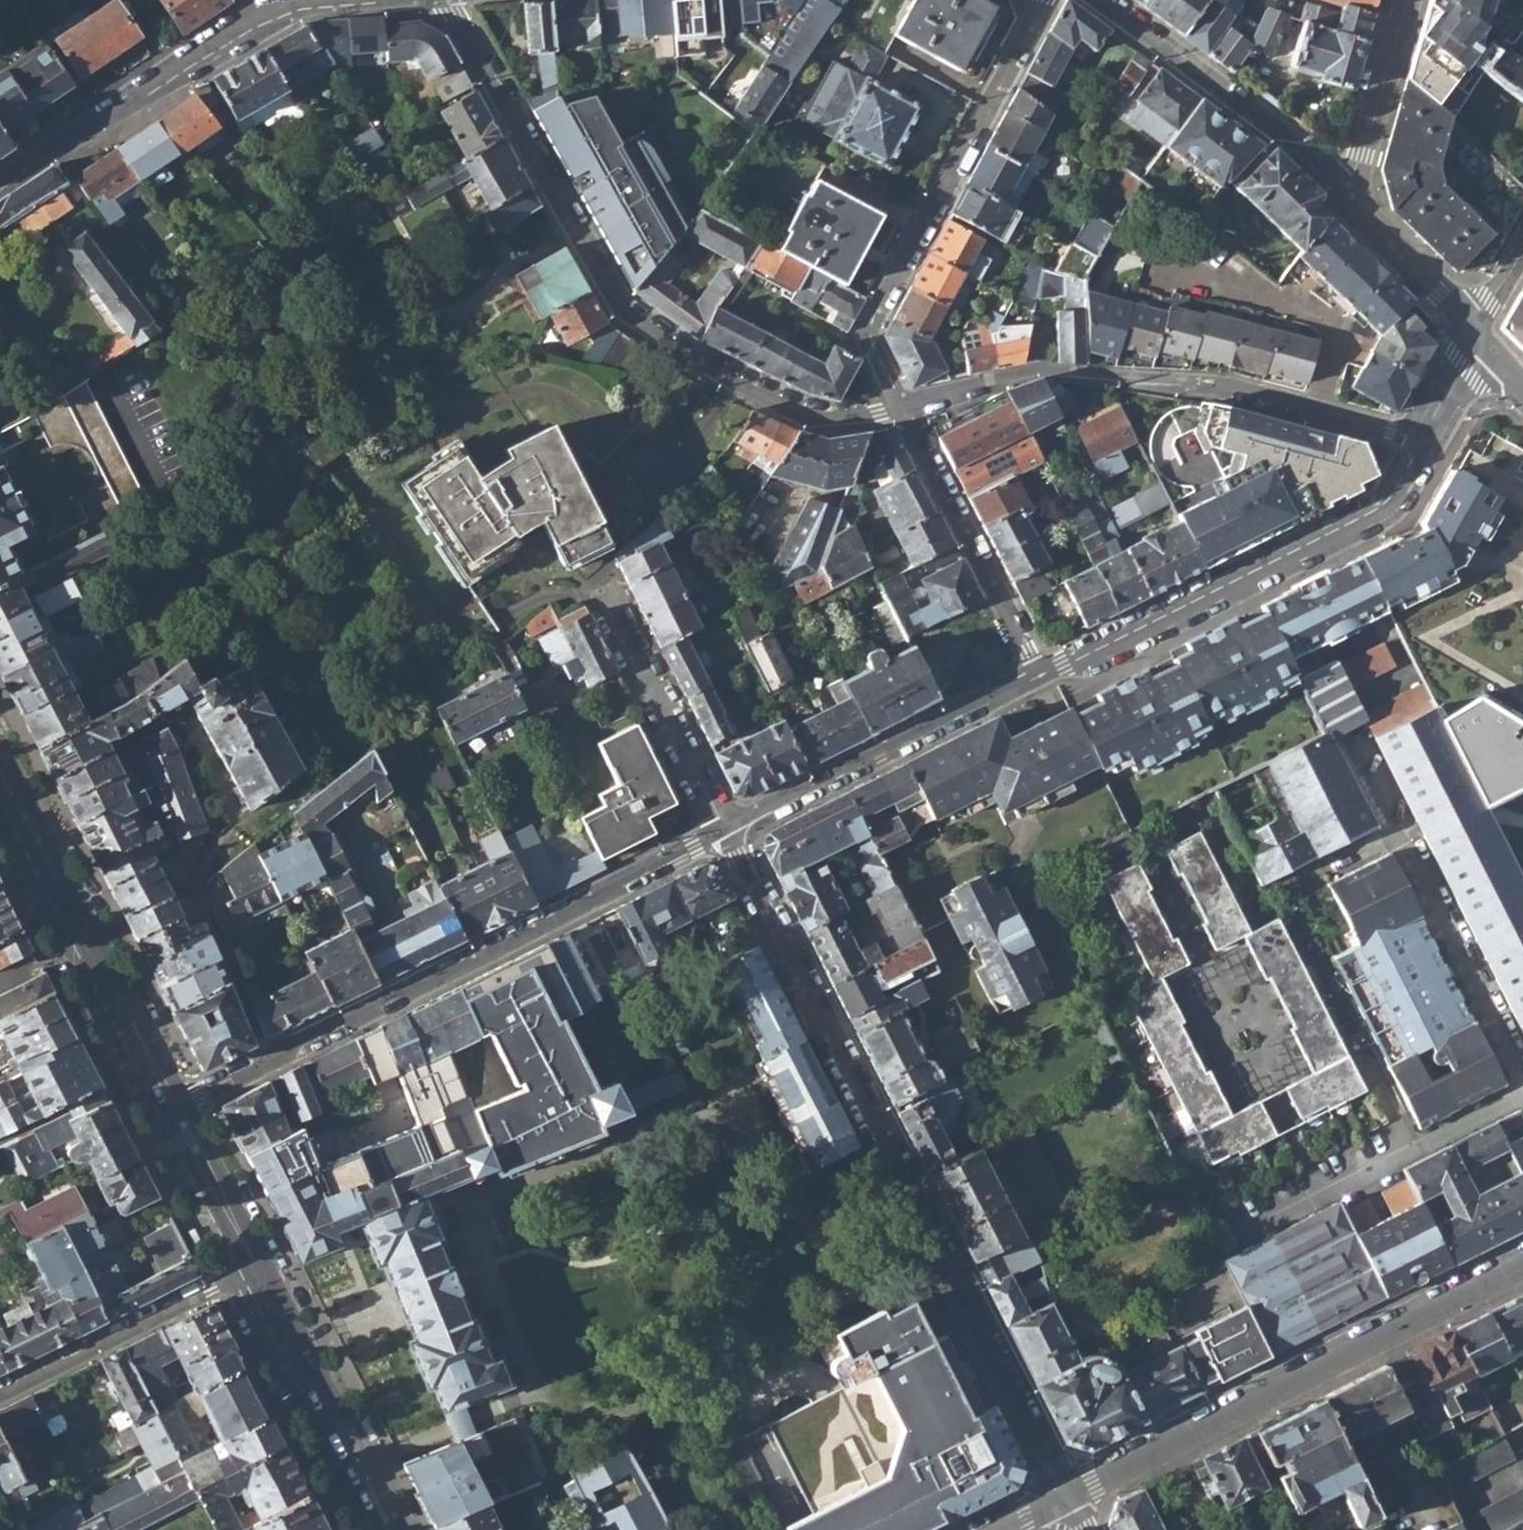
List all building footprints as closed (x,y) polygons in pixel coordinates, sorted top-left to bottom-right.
[(81,76),(139,37),(115,0),(114,0),(56,39),(81,76)] [(183,31),(230,0),(162,0),(183,31)] [(524,96),(531,109),(533,108),(558,96),(553,40),(549,0),(522,2),(527,49),(536,48),(542,86),(524,96)] [(553,40),(574,38),(575,47),(598,46),(597,37),(594,0),(550,0),(549,0),(553,40)] [(597,37),(614,35),(612,18),(654,15),(655,31),(655,35),(672,33),(669,0),(594,0),(597,37)] [(672,33),(673,53),(701,52),(700,36),(721,35),(718,0),(669,0),(672,33)] [(742,38),(767,55),(802,0),(738,0),(742,38)] [(821,31),(830,18),(843,0),(802,0),(767,55),(792,73),(821,31)] [(958,69),(993,7),(980,0),(911,0),(894,32),(958,69)] [(1069,0),(1065,0),(1048,31),(1051,32),(1048,37),(1046,35),(1028,69),(1018,88),(1045,108),(1056,89),(1051,86),(1066,60),(1062,57),(1067,47),(1070,48),(1077,37),(1092,48),(1095,51),(1110,30),(1069,0)] [(1182,35),(1207,0),(1136,0),(1182,35)] [(1233,17),(1208,0),(1207,0),(1182,35),(1206,53),(1226,27),(1233,17)] [(1233,17),(1241,7),(1241,4),(1236,0),(1208,0),(1233,17)] [(1226,27),(1250,43),(1264,10),(1265,8),(1251,3),(1251,0),(1243,0),(1241,4),(1241,7),(1233,17),(1226,27)] [(1373,13),(1377,0),(1325,0),(1342,5),(1373,13)] [(1497,44),(1500,47),(1505,40),(1509,43),(1515,42),(1521,35),(1522,32),(1522,14),(1515,8),(1505,0),(1429,0),(1406,79),(1418,90),(1432,101),(1452,118),(1455,121),(1487,67),(1482,63),(1497,44)] [(1310,24),(1365,40),(1373,13),(1342,5),(1339,13),(1305,2),(1300,21),(1310,24)] [(1250,43),(1247,48),(1246,51),(1247,54),(1251,56),(1256,53),(1256,47),(1270,54),(1284,28),(1292,30),(1299,20),(1264,10),(1250,43)] [(614,35),(655,31),(654,15),(612,18),(614,35)] [(335,62),(341,72),(352,65),(351,52),(385,48),(383,25),(383,16),(310,21),(324,44),(335,62)] [(417,60),(427,79),(458,62),(443,36),(417,21),(383,25),(385,48),(386,59),(407,57),(408,61),(417,60)] [(1320,80),(1352,88),(1365,40),(1310,24),(1305,38),(1302,38),(1296,67),(1321,75),(1320,80)] [(317,48),(304,25),(262,49),(286,90),(335,62),(324,44),(317,48)] [(1247,48),(1250,43),(1226,27),(1206,53),(1230,71),(1247,48)] [(1515,42),(1522,49),(1522,36),(1521,35),(1515,42)] [(889,52),(863,37),(815,125),(835,136),(834,137),(886,165),(918,104),(874,80),(889,52)] [(1081,62),(1092,48),(1077,37),(1070,48),(1067,53),(1081,62)] [(6,70),(32,110),(72,83),(45,43),(6,70)] [(1500,47),(1497,44),(1482,63),(1487,67),(1510,85),(1512,83),(1522,92),(1522,63),(1500,47)] [(211,78),(235,120),(249,112),(258,127),(266,123),(270,129),(286,119),(291,120),(306,111),(286,90),(262,49),(211,78)] [(729,112),(754,132),(757,128),(792,73),(767,55),(729,112)] [(1115,83),(1128,93),(1145,70),(1131,60),(1115,83)] [(1136,100),(1175,130),(1200,97),(1160,68),(1136,100)] [(1,131),(32,110),(6,70),(0,74),(0,129),(1,131)] [(433,87),(441,102),(471,85),(462,70),(433,87)] [(1387,205),(1455,269),(1495,267),(1508,243),(1436,174),(1452,118),(1432,101),(1418,90),(1406,79),(1381,167),(1387,205)] [(195,95),(205,107),(214,101),(204,83),(191,90),(194,95),(195,95)] [(986,146),(1023,165),(1031,150),(1044,156),(1051,141),(1040,134),(1052,113),(1051,112),(1045,108),(1018,88),(986,146)] [(1065,95),(1056,89),(1045,108),(1051,112),(1065,95)] [(440,111),(466,156),(500,136),(475,91),(440,111)] [(117,149),(130,169),(132,167),(170,141),(176,149),(185,144),(187,147),(220,126),(205,107),(195,95),(194,95),(117,149)] [(533,108),(563,160),(635,287),(670,244),(681,231),(691,219),(640,130),(618,143),(592,95),(560,103),(558,96),(533,108)] [(1219,189),(1225,181),(1227,183),(1263,145),(1200,97),(1175,130),(1163,146),(1219,189)] [(382,126),(386,133),(390,139),(424,120),(415,107),(382,126)] [(258,127),(249,112),(235,120),(245,135),(258,127)] [(829,146),(834,137),(835,136),(815,125),(809,135),(829,146)] [(340,147),(353,161),(383,143),(380,137),(375,128),(340,147)] [(13,147),(1,131),(0,129),(0,156),(13,147)] [(386,133),(380,137),(383,143),(390,139),(386,133)] [(449,221),(453,228),(473,216),(483,210),(527,184),(500,136),(466,156),(405,192),(413,205),(468,177),(471,182),(475,179),(486,198),(449,221)] [(967,183),(1003,203),(1023,165),(986,146),(967,183)] [(1236,187),(1304,251),(1330,218),(1318,206),(1323,193),(1275,147),(1236,187)] [(74,177),(95,206),(102,215),(117,204),(105,187),(130,169),(117,149),(74,177)] [(1034,173),(1044,156),(1031,150),(1023,165),(1034,173)] [(1107,190),(1127,201),(1139,179),(1121,164),(1107,190)] [(17,218),(68,184),(68,182),(58,166),(48,165),(0,198),(0,230),(17,218)] [(808,266),(839,282),(877,213),(816,178),(777,249),(808,266)] [(68,184),(17,218),(29,235),(71,206),(68,202),(74,197),(71,191),(75,188),(71,180),(68,182),(68,184)] [(1003,203),(967,183),(950,213),(1004,243),(1020,213),(1003,203)] [(527,184),(483,210),(493,228),(495,231),(540,206),(527,184)] [(691,219),(681,231),(689,235),(736,260),(730,270),(722,265),(695,302),(666,281),(692,251),(682,243),(676,249),(670,244),(635,287),(634,289),(702,339),(714,307),(760,240),(700,206),(691,219)] [(483,210),(473,216),(483,234),(493,228),(483,210)] [(1074,243),(1097,255),(1105,241),(1112,228),(1090,213),(1074,243)] [(1301,254),(1328,280),(1360,247),(1330,218),(1304,251),(1301,254)] [(983,239),(947,219),(929,254),(964,273),(975,279),(978,281),(990,259),(976,252),(983,239)] [(116,339),(98,350),(107,363),(156,331),(82,231),(62,247),(128,335),(119,341),(116,339)] [(681,231),(670,244),(676,249),(682,243),(689,235),(681,231)] [(702,339),(746,361),(773,311),(765,307),(754,326),(724,310),(750,269),(748,268),(750,264),(795,288),(808,266),(777,249),(760,240),(714,307),(702,339)] [(1063,274),(1084,280),(1097,255),(1074,243),(1057,272),(1063,274)] [(518,295),(534,323),(550,314),(588,291),(563,247),(533,265),(542,281),(518,295)] [(1328,280),(1355,306),(1388,274),(1360,247),(1328,280)] [(946,305),(958,312),(975,279),(964,273),(929,254),(911,286),(946,305)] [(509,280),(518,295),(542,281),(533,265),(509,280)] [(1013,299),(1034,310),(1037,296),(1042,268),(1032,265),(1013,299)] [(795,288),(794,290),(803,296),(815,302),(816,300),(837,312),(832,322),(847,330),(865,297),(839,282),(808,266),(795,288)] [(1042,268),(1037,296),(1054,301),(1060,306),(1060,318),(1057,318),(1058,362),(1090,364),(1089,353),(1085,295),(1084,280),(1063,274),(1057,272),(1042,268)] [(1355,306),(1383,332),(1407,309),(1415,301),(1388,274),(1355,306)] [(886,334),(912,387),(950,379),(927,339),(946,305),(911,286),(886,334)] [(799,303),(803,296),(794,290),(790,298),(799,303)] [(579,361),(598,363),(619,331),(605,321),(588,291),(550,314),(566,342),(571,339),(586,350),(579,361)] [(1159,348),(1194,357),(1195,355),(1204,321),(1188,316),(1190,298),(1173,292),(1171,300),(1159,348)] [(1522,349),(1522,295),(1521,294),(1505,321),(1509,323),(1510,336),(1522,349)] [(1085,295),(1089,353),(1118,359),(1121,347),(1132,306),(1085,295)] [(1132,306),(1121,347),(1157,356),(1159,348),(1171,300),(1155,295),(1148,310),(1132,306)] [(1195,355),(1229,364),(1244,309),(1229,304),(1221,319),(1206,315),(1204,321),(1195,355)] [(804,391),(838,400),(859,359),(832,344),(821,364),(769,335),(783,310),(775,306),(773,311),(746,361),(804,391)] [(989,328),(995,332),(996,330),(999,325),(1007,314),(995,309),(985,327),(989,328)] [(1229,364),(1265,374),(1265,371),(1275,334),(1260,329),(1261,313),(1244,309),(1229,364)] [(1373,348),(1416,374),(1432,344),(1420,333),(1426,327),(1407,309),(1383,332),(1373,348)] [(1501,328),(1510,336),(1509,323),(1505,321),(1501,328)] [(965,352),(970,374),(999,368),(993,346),(991,337),(989,328),(985,327),(979,323),(980,327),(961,333),(965,352)] [(991,337),(993,346),(999,368),(1023,363),(1025,353),(1027,343),(1028,338),(1027,338),(1029,330),(1030,324),(999,325),(996,330),(995,332),(989,328),(991,337)] [(1265,371),(1309,383),(1319,343),(1299,337),(1300,332),(1278,326),(1275,334),(1265,371)] [(1043,331),(1029,330),(1027,338),(1028,338),(1027,343),(1025,353),(1043,356),(1043,331)] [(620,367),(634,373),(647,351),(619,331),(598,363),(620,367)] [(1352,384),(1396,407),(1416,374),(1373,348),(1352,384)] [(83,359),(85,362),(91,373),(107,363),(98,350),(83,359)] [(32,410),(91,373),(85,362),(35,398),(25,386),(18,392),(23,398),(32,410)] [(1052,419),(1058,417),(1046,392),(1039,378),(1006,390),(1006,391),(1011,400),(1026,431),(1027,432),(1052,419)] [(1039,378),(1046,392),(1055,388),(1050,379),(1039,378)] [(84,430),(115,508),(141,497),(94,379),(69,389),(79,414),(97,407),(103,422),(84,430)] [(1046,392),(1058,417),(1075,407),(1066,392),(1063,394),(1058,385),(1055,388),(1046,392)] [(990,411),(939,438),(955,469),(1026,431),(1011,400),(1006,391),(986,402),(990,411)] [(32,410),(23,398),(0,410),(0,427),(32,410)] [(986,402),(933,427),(939,438),(990,411),(986,402)] [(1376,473),(1358,440),(1234,408),(1204,402),(1200,431),(1207,445),(1239,453),(1236,469),(1218,478),(1224,490),(1175,514),(1202,567),(1371,483),(1376,473)] [(1058,417),(1063,426),(1083,416),(1078,406),(1075,407),(1058,417)] [(1078,428),(1102,477),(1124,466),(1115,450),(1137,439),(1121,406),(1078,428)] [(753,464),(758,456),(779,424),(752,411),(734,441),(748,449),(743,458),(753,464)] [(1058,417),(1052,419),(1058,430),(1063,428),(1063,426),(1058,417)] [(3,446),(23,436),(17,423),(0,431),(0,439),(3,446)] [(757,484),(763,487),(772,474),(800,431),(792,429),(779,424),(758,456),(753,464),(765,470),(757,484)] [(399,481),(463,577),(517,542),(512,533),(526,524),(540,520),(564,565),(607,540),(549,426),(505,450),(508,458),(472,474),(452,445),(399,481)] [(868,473),(873,467),(881,459),(892,481),(915,469),(893,426),(870,433),(856,468),(868,473)] [(800,431),(772,474),(825,487),(849,486),(856,468),(870,433),(827,438),(800,431)] [(1026,431),(955,469),(970,498),(1013,476),(1042,461),(1035,449),(1031,440),(1027,432),(1026,431)] [(1031,440),(1035,449),(1046,443),(1041,435),(1031,440)] [(1439,720),(1480,697),(1522,723),(1522,479),(1515,474),(1472,449),(1458,467),(1470,474),(1468,477),(1498,496),(1456,564),(1454,563),(1448,569),(1449,572),(1382,606),(1385,611),(1387,616),(1420,683),(1433,709),(1439,720)] [(23,572),(9,545),(40,530),(4,459),(0,461),(0,583),(23,572)] [(873,467),(884,486),(892,481),(881,459),(873,467)] [(1357,554),(1382,606),(1449,572),(1448,569),(1454,563),(1456,564),(1498,496),(1468,477),(1470,474),(1458,467),(1456,470),(1450,468),(1418,518),(1422,527),(1399,540),(1396,535),(1357,554)] [(875,490),(898,533),(938,513),(915,469),(892,481),(884,486),(875,490)] [(1031,512),(1013,476),(970,498),(985,526),(1004,515),(1014,533),(1027,525),(1026,521),(1023,516),(1031,512)] [(1127,505),(1134,519),(1168,501),(1159,482),(1140,493),(1141,496),(1127,505)] [(840,508),(842,508),(861,498),(865,496),(849,487),(840,508)] [(842,508),(847,519),(867,510),(861,498),(842,508)] [(767,574),(777,590),(796,581),(816,572),(840,508),(809,499),(767,574)] [(1075,527),(1081,540),(1096,532),(1092,525),(1102,520),(1092,501),(1084,505),(1068,513),(1075,527)] [(1168,501),(1134,519),(1121,527),(1114,530),(1117,536),(1148,595),(1161,588),(1202,567),(1175,514),(1168,501)] [(796,581),(804,599),(871,566),(863,551),(847,519),(842,508),(840,508),(816,572),(796,581)] [(1036,509),(1031,512),(1023,516),(1026,521),(1039,514),(1036,509)] [(898,533),(915,566),(955,546),(938,513),(898,533)] [(985,526),(999,553),(1046,528),(1039,514),(1026,521),(1027,525),(1014,533),(1004,515),(985,526)] [(637,554),(659,543),(671,536),(660,515),(632,543),(637,554)] [(1092,525),(1096,532),(1102,543),(1117,536),(1114,530),(1112,524),(1108,516),(1102,520),(1092,525)] [(1114,530),(1121,527),(1117,520),(1112,524),(1114,530)] [(1046,528),(999,553),(1013,580),(1040,568),(1048,565),(1040,550),(1054,542),(1052,539),(1046,528)] [(51,649),(34,616),(27,603),(32,600),(26,588),(38,582),(41,586),(111,551),(104,532),(23,572),(0,583),(0,671),(2,674),(51,649)] [(1148,595),(1117,536),(1102,543),(1096,532),(1081,540),(1095,566),(1117,610),(1148,595)] [(615,555),(620,563),(637,554),(632,543),(615,555)] [(659,543),(637,554),(620,563),(630,583),(670,562),(659,543)] [(1313,646),(1385,611),(1382,606),(1357,554),(1334,567),(1333,566),(1307,579),(1312,590),(1296,597),(1291,587),(1260,605),(1264,613),(1295,674),(1297,678),(1322,665),(1316,652),(1313,646)] [(934,601),(943,619),(947,618),(962,610),(983,600),(962,560),(923,580),(934,601)] [(646,615),(691,593),(687,586),(684,589),(670,562),(630,583),(646,615)] [(1063,582),(1086,626),(1117,610),(1095,566),(1063,582)] [(1040,568),(1013,580),(1024,602),(1050,588),(1040,568)] [(898,620),(907,638),(943,619),(934,601),(918,610),(900,573),(879,583),(881,588),(893,610),(898,620)] [(34,598),(41,612),(44,617),(80,597),(70,578),(34,598)] [(1291,587),(1296,597),(1312,590),(1307,579),(1291,587)] [(869,594),(881,616),(893,610),(881,588),(869,594)] [(691,593),(646,615),(661,646),(685,635),(702,626),(689,601),(694,598),(691,593)] [(538,632),(558,621),(549,605),(530,620),(538,632)] [(756,605),(734,610),(741,638),(763,633),(756,605)] [(540,637),(554,666),(603,640),(586,606),(558,621),(561,626),(540,637)] [(886,626),(898,620),(893,610),(881,616),(886,626)] [(1385,611),(1313,646),(1316,652),(1387,616),(1385,611)] [(41,612),(34,616),(51,649),(69,639),(65,632),(55,638),(44,617),(41,612)] [(1223,721),(1281,693),(1279,689),(1276,683),(1295,674),(1264,613),(1237,627),(1220,635),(1216,627),(1186,641),(1190,650),(1172,659),(1175,665),(1148,679),(1130,687),(1127,679),(1094,695),(1098,703),(1073,715),(1097,765),(1100,770),(1125,758),(1134,773),(1193,744),(1189,735),(1205,727),(1202,721),(1219,712),(1222,719),(1223,721)] [(1233,619),(1216,627),(1220,635),(1237,627),(1233,619)] [(818,626),(835,660),(846,653),(829,621),(818,626)] [(76,636),(83,649),(87,656),(104,646),(93,627),(76,636)] [(746,642),(769,690),(794,678),(771,631),(746,642)] [(661,646),(686,694),(708,683),(685,635),(661,646)] [(88,722),(71,690),(58,663),(68,657),(83,649),(76,636),(69,639),(51,649),(2,674),(39,747),(88,722)] [(508,671),(515,687),(528,680),(506,639),(496,648),(500,657),(508,671)] [(539,674),(542,679),(543,680),(566,668),(570,677),(582,670),(590,685),(618,670),(603,640),(554,666),(539,674)] [(912,647),(886,661),(879,647),(870,652),(866,646),(861,649),(870,668),(845,680),(872,734),(938,700),(918,660),(913,651),(912,647)] [(494,661),(500,657),(496,648),(490,653),(494,661)] [(795,661),(800,669),(811,663),(807,656),(795,661)] [(82,684),(68,657),(58,663),(71,690),(82,684)] [(95,693),(104,712),(158,678),(150,657),(95,693)] [(114,768),(98,738),(113,729),(117,736),(172,704),(186,696),(186,695),(200,687),(198,684),(183,658),(158,678),(104,712),(88,722),(39,747),(77,820),(129,795),(119,777),(114,768)] [(1298,680),(1325,734),(1328,733),(1330,737),(1366,719),(1362,712),(1361,711),(1335,659),(1322,665),(1297,678),(1298,680)] [(186,696),(250,807),(303,768),(244,663),(215,681),(212,676),(198,684),(200,687),(186,695),(186,696)] [(1130,687),(1148,679),(1144,670),(1127,679),(1130,687)] [(515,687),(508,671),(438,705),(441,711),(456,741),(526,706),(518,691),(515,687)] [(1279,689),(1298,680),(1297,678),(1295,674),(1276,683),(1279,689)] [(840,702),(788,728),(807,766),(872,734),(845,680),(843,676),(830,683),(840,702)] [(542,679),(518,691),(526,706),(539,733),(564,720),(543,680),(542,679)] [(808,686),(814,698),(823,693),(817,681),(808,686)] [(686,694),(710,743),(731,732),(722,714),(723,713),(708,683),(686,694)] [(1375,738),(1433,709),(1420,683),(1361,711),(1362,712),(1366,719),(1375,738)] [(429,714),(441,711),(438,705),(434,697),(420,708),(421,710),(429,714)] [(1485,807),(1522,786),(1522,723),(1480,697),(1439,720),(1433,709),(1375,738),(1522,1030),(1522,883),(1485,807)] [(783,719),(785,722),(797,716),(790,699),(777,705),(783,719)] [(600,851),(602,855),(653,830),(646,814),(674,800),(629,712),(602,726),(592,706),(564,720),(539,733),(600,851)] [(1069,708),(1051,717),(1054,723),(1072,714),(1069,708)] [(1219,712),(1202,721),(1205,727),(1222,719),(1219,712)] [(965,816),(994,802),(1005,796),(1011,809),(1016,819),(1025,815),(1074,791),(1067,779),(1079,774),(1097,765),(1073,715),(1072,714),(1054,723),(1051,717),(1006,740),(995,717),(981,723),(920,754),(923,761),(906,769),(929,816),(930,819),(949,810),(960,804),(965,816)] [(735,791),(748,795),(807,766),(788,728),(785,722),(783,719),(766,727),(763,722),(756,725),(759,731),(715,753),(735,791)] [(124,752),(126,751),(167,728),(164,722),(121,745),(124,752)] [(501,722),(483,732),(490,746),(509,736),(501,722)] [(173,823),(177,837),(201,828),(202,829),(206,826),(167,728),(126,751),(136,768),(130,772),(119,777),(129,795),(158,781),(173,823)] [(1215,789),(1261,883),(1290,869),(1295,866),(1376,826),(1330,737),(1328,733),(1325,734),(1215,789)] [(372,747),(379,763),(393,756),(384,737),(372,747)] [(378,980),(464,937),(439,886),(436,880),(409,892),(414,905),(403,910),(406,916),(375,931),(347,870),(353,866),(337,832),(333,834),(322,823),(374,782),(377,803),(394,793),(379,763),(372,747),(293,811),(325,876),(351,927),(378,980)] [(906,769),(923,761),(920,754),(903,763),(906,769)] [(130,772),(125,762),(114,768),(119,777),(130,772)] [(847,791),(878,852),(908,837),(897,816),(878,825),(871,811),(890,801),(895,809),(915,799),(919,806),(913,809),(918,821),(929,816),(906,769),(903,763),(847,791)] [(1079,774),(1067,779),(1074,791),(1077,789),(1081,781),(1079,774)] [(173,823),(158,781),(129,795),(77,820),(88,841),(98,862),(144,839),(173,823)] [(857,861),(874,895),(894,884),(878,852),(847,791),(767,832),(762,845),(779,877),(799,867),(862,836),(865,843),(859,846),(865,856),(857,861)] [(1005,796),(994,802),(995,805),(1005,810),(1011,809),(1005,796)] [(960,804),(949,810),(950,812),(955,817),(965,816),(960,804)] [(281,897),(325,876),(293,811),(286,816),(295,835),(259,853),(281,897)] [(536,901),(607,865),(602,855),(600,851),(578,862),(576,859),(551,871),(527,823),(503,836),(510,851),(536,901)] [(177,837),(185,865),(195,858),(202,829),(201,828),(177,837)] [(1250,930),(1199,829),(1164,847),(1177,874),(1180,872),(1206,921),(1201,922),(1215,948),(1243,934),(1266,979),(1270,977),(1294,1026),(1290,1028),(1312,1072),(1285,1086),(1300,1115),(1326,1103),(1327,1106),(1365,1087),(1278,916),(1250,930)] [(144,839),(98,862),(137,940),(198,909),(192,888),(173,897),(144,839)] [(225,900),(234,920),(281,897),(259,853),(254,842),(221,868),(234,895),(225,900)] [(439,886),(464,937),(536,901),(510,851),(439,886)] [(462,858),(466,864),(477,857),(474,851),(462,858)] [(1358,947),(1335,958),(1409,1108),(1419,1127),(1505,1083),(1389,853),(1325,885),(1358,947)] [(1149,887),(1137,861),(1101,879),(1152,979),(1124,993),(1210,1161),(1235,1149),(1236,1152),(1274,1133),(1257,1099),(1229,1114),(1207,1069),(1203,1071),(1177,1021),(1181,1019),(1159,975),(1187,962),(1174,936),(1171,938),(1146,889),(1149,887)] [(670,879),(690,917),(732,896),(718,868),(703,862),(670,879)] [(779,877),(806,929),(861,901),(854,889),(838,896),(822,865),(803,874),(799,867),(779,877)] [(1051,984),(995,872),(980,879),(979,877),(950,891),(952,893),(939,901),(948,919),(961,945),(972,939),(974,945),(971,948),(970,956),(976,959),(982,957),(985,964),(974,969),(995,1012),(1009,1004),(1010,1007),(1039,992),(1038,990),(1051,984)] [(618,905),(658,984),(675,975),(673,970),(678,967),(660,932),(690,917),(670,879),(618,905)] [(874,895),(896,939),(900,948),(921,937),(919,933),(894,884),(874,895)] [(2,936),(5,943),(24,934),(0,887),(0,937),(2,936)] [(872,963),(882,957),(877,948),(873,941),(858,949),(844,922),(851,922),(873,910),(867,898),(861,901),(806,929),(833,983),(867,965),(872,963)] [(149,962),(208,932),(198,909),(137,940),(149,962)] [(378,980),(351,927),(307,949),(315,969),(333,1003),(378,980)] [(707,954),(712,965),(719,961),(757,944),(753,936),(749,929),(717,943),(719,949),(707,954)] [(546,941),(580,1007),(603,996),(569,930),(546,941)] [(155,973),(160,983),(218,955),(208,932),(149,962),(155,973)] [(32,951),(28,942),(24,934),(5,943),(0,946),(0,966),(32,951)] [(882,957),(872,963),(875,970),(870,973),(867,965),(833,983),(849,1015),(883,997),(878,988),(909,971),(908,968),(918,963),(925,976),(937,970),(921,937),(900,948),(882,957)] [(896,939),(877,948),(882,957),(900,948),(896,939)] [(516,1085),(521,1082),(553,1069),(563,1092),(592,1079),(562,1017),(580,1007),(546,941),(457,986),(479,1035),(485,1033),(489,1034),(516,1085)] [(763,1050),(822,1166),(860,1145),(757,944),(719,961),(763,1050)] [(230,950),(243,979),(259,971),(242,945),(230,950)] [(218,955),(160,983),(162,988),(164,991),(172,1008),(229,981),(218,955)] [(253,979),(245,983),(266,1035),(333,1003),(315,969),(262,995),(253,979)] [(54,992),(45,974),(0,996),(0,1018),(54,992)] [(849,1015),(894,1103),(922,1089),(943,1078),(934,1059),(925,1058),(916,1039),(922,1036),(920,1032),(914,1035),(900,1008),(928,994),(921,979),(883,997),(849,1015)] [(255,1042),(229,981),(172,1008),(203,1068),(255,1042)] [(397,1306),(440,1410),(511,1386),(498,1353),(491,1356),(474,1313),(469,1315),(440,1240),(444,1239),(426,1194),(473,1174),(497,1164),(500,1171),(604,1129),(601,1121),(631,1109),(622,1091),(618,1082),(598,1091),(592,1079),(563,1092),(553,1069),(521,1082),(524,1088),(473,1108),(447,1051),(479,1035),(457,986),(381,1024),(419,1121),(342,1153),(317,1165),(304,1170),(264,1191),(300,1262),(369,1236),(397,1306)] [(0,1018),(0,1034),(12,1057),(14,1061),(45,1047),(47,1049),(76,1036),(54,992),(0,1018)] [(16,1065),(19,1073),(51,1058),(50,1056),(80,1043),(76,1036),(47,1049),(45,1047),(14,1061),(12,1057),(7,1059),(8,1064),(16,1065)] [(311,1059),(325,1093),(364,1076),(368,1075),(352,1038),(311,1059)] [(64,1103),(101,1085),(80,1043),(50,1056),(51,1058),(19,1073),(28,1090),(14,1099),(5,1081),(0,1083),(0,1134),(64,1103)] [(281,1075),(299,1120),(314,1113),(320,1111),(309,1086),(314,1083),(305,1062),(281,1075)] [(622,1091),(631,1109),(687,1086),(680,1069),(622,1091)] [(894,1103),(929,1172),(957,1158),(940,1125),(954,1119),(949,1110),(951,1103),(957,1101),(945,1077),(943,1078),(922,1089),(894,1103)] [(220,1104),(245,1153),(289,1131),(269,1080),(220,1104)] [(101,1085),(64,1103),(68,1111),(72,1117),(108,1099),(101,1085)] [(88,1161),(97,1175),(137,1155),(130,1140),(108,1099),(72,1117),(68,1119),(75,1134),(78,1139),(66,1146),(64,1151),(71,1160),(84,1152),(88,1161)] [(1011,1114),(1018,1127),(1030,1121),(1024,1108),(1011,1114)] [(1522,1176),(1522,1111),(1518,1108),(1495,1120),(1512,1155),(1517,1165),(1522,1176)] [(68,1111),(31,1129),(42,1150),(75,1134),(68,1119),(72,1117),(68,1111)] [(1420,1197),(1440,1188),(1453,1216),(1434,1225),(1453,1262),(1522,1226),(1522,1176),(1517,1165),(1511,1169),(1517,1183),(1479,1202),(1467,1177),(1512,1155),(1495,1120),(1405,1166),(1409,1175),(1420,1197)] [(929,1172),(974,1261),(1027,1234),(1075,1210),(1030,1121),(1018,1127),(957,1158),(929,1172)] [(245,1153),(264,1191),(304,1170),(317,1165),(342,1153),(331,1127),(306,1138),(301,1125),(289,1131),(245,1153)] [(42,1150),(31,1129),(1,1144),(21,1183),(51,1168),(42,1150)] [(117,1210),(124,1211),(157,1194),(137,1155),(97,1175),(94,1177),(107,1203),(113,1200),(116,1207),(117,1210)] [(67,1171),(74,1182),(76,1186),(94,1177),(97,1175),(88,1161),(70,1170),(67,1171)] [(1342,1209),(1386,1296),(1453,1262),(1434,1225),(1433,1226),(1431,1220),(1423,1203),(1420,1197),(1409,1175),(1382,1189),(1393,1212),(1387,1216),(1380,1219),(1368,1196),(1342,1209)] [(12,1208),(26,1237),(59,1221),(86,1207),(83,1201),(76,1186),(74,1182),(27,1205),(21,1194),(0,1204),(0,1214),(12,1208)] [(83,1201),(86,1207),(89,1213),(100,1207),(94,1196),(83,1201)] [(102,1206),(106,1213),(116,1207),(113,1200),(107,1203),(102,1206)] [(1423,1203),(1431,1220),(1435,1218),(1436,1213),(1431,1202),(1426,1200),(1423,1203)] [(1337,1201),(1230,1255),(1223,1259),(1249,1311),(1271,1355),(1386,1296),(1342,1209),(1337,1201)] [(76,1257),(104,1243),(105,1246),(126,1236),(116,1217),(96,1227),(89,1213),(86,1207),(59,1221),(76,1257)] [(143,1234),(152,1251),(160,1269),(188,1255),(170,1219),(143,1234)] [(64,1297),(80,1331),(106,1319),(97,1301),(76,1257),(59,1221),(26,1237),(25,1237),(48,1285),(38,1290),(46,1308),(64,1297)] [(203,1245),(194,1226),(187,1229),(196,1248),(203,1245)] [(1012,1272),(1020,1288),(1044,1275),(1040,1260),(1027,1234),(974,1261),(986,1285),(1012,1272)] [(97,1301),(126,1286),(123,1280),(105,1246),(104,1243),(76,1257),(97,1301)] [(1218,1249),(1223,1259),(1230,1255),(1224,1246),(1218,1249)] [(138,1258),(148,1275),(160,1269),(152,1251),(138,1258)] [(97,1301),(106,1319),(198,1273),(188,1255),(160,1269),(148,1275),(135,1282),(126,1286),(97,1301)] [(986,1285),(1008,1325),(1033,1313),(1024,1297),(1047,1286),(1044,1275),(1020,1288),(1012,1272),(986,1285)] [(131,1276),(123,1280),(126,1286),(135,1282),(131,1276)] [(0,1328),(0,1361),(4,1369),(80,1331),(64,1297),(46,1308),(38,1290),(36,1286),(21,1293),(25,1302),(2,1314),(7,1324),(0,1328)] [(875,1298),(813,1328),(818,1338),(880,1307),(900,1313),(913,1306),(904,1289),(878,1303),(875,1298)] [(1506,1351),(1522,1343),(1522,1311),(1517,1299),(1488,1314),(1506,1351)] [(212,1301),(162,1327),(177,1355),(183,1367),(183,1368),(189,1380),(194,1390),(243,1365),(212,1301)] [(1065,1441),(1088,1448),(1162,1411),(1139,1365),(1122,1373),(1116,1364),(1105,1357),(1096,1356),(1082,1359),(1052,1303),(1033,1313),(1008,1325),(1065,1441)] [(818,1338),(827,1357),(836,1374),(840,1372),(846,1383),(868,1372),(897,1429),(883,1475),(783,1523),(787,1529),(921,1529),(940,1520),(1004,1487),(1003,1485),(1011,1455),(1016,1453),(985,1393),(976,1397),(969,1385),(959,1363),(938,1323),(924,1329),(913,1306),(900,1313),(880,1307),(818,1338)] [(1139,1365),(1162,1411),(1271,1355),(1249,1311),(1196,1338),(1195,1336),(1139,1365)] [(1474,1374),(1475,1375),(1509,1357),(1506,1351),(1488,1314),(1452,1331),(1474,1374)] [(120,1347),(151,1407),(173,1397),(174,1396),(169,1389),(174,1386),(170,1379),(162,1362),(177,1355),(162,1327),(120,1347)] [(1474,1374),(1452,1331),(1416,1350),(1438,1393),(1474,1374)] [(115,1412),(122,1427),(154,1411),(151,1407),(120,1347),(99,1358),(123,1407),(115,1412)] [(177,1355),(162,1362),(170,1379),(174,1376),(173,1372),(183,1367),(177,1355)] [(1392,1361),(1401,1384),(1419,1377),(1411,1355),(1392,1361)] [(968,1359),(959,1363),(969,1385),(978,1381),(968,1359)] [(150,1465),(135,1474),(143,1491),(185,1470),(197,1493),(284,1443),(243,1365),(194,1390),(204,1409),(220,1441),(204,1448),(196,1432),(192,1434),(188,1429),(174,1401),(154,1411),(122,1427),(115,1431),(123,1449),(138,1443),(150,1465)] [(1321,1398),(1347,1452),(1412,1420),(1385,1366),(1321,1398)] [(174,1401),(194,1390),(189,1380),(174,1386),(169,1389),(174,1396),(173,1397),(174,1401)] [(37,1416),(40,1420),(56,1412),(59,1411),(46,1384),(27,1395),(37,1416)] [(194,1390),(174,1401),(188,1429),(204,1409),(194,1390)] [(708,1402),(717,1397),(714,1391),(704,1396),(708,1402)] [(31,1419),(37,1416),(27,1395),(0,1407),(0,1437),(21,1479),(29,1475),(31,1473),(23,1456),(30,1452),(17,1427),(31,1419)] [(154,1411),(174,1401),(173,1397),(151,1407),(154,1411)] [(1378,1516),(1365,1489),(1347,1452),(1321,1398),(1257,1430),(1272,1461),(1274,1465),(1285,1459),(1290,1470),(1279,1475),(1306,1529),(1328,1529),(1319,1512),(1314,1510),(1312,1504),(1339,1489),(1358,1527),(1378,1516)] [(372,1429),(362,1410),(359,1412),(356,1413),(365,1432),(368,1431),(372,1429)] [(56,1412),(40,1420),(46,1433),(47,1436),(60,1429),(62,1424),(56,1412)] [(403,1462),(434,1525),(455,1516),(486,1503),(551,1474),(527,1412),(469,1435),(403,1462)] [(40,1420),(37,1416),(31,1419),(42,1440),(48,1438),(47,1436),(46,1433),(40,1420)] [(767,1490),(728,1419),(710,1428),(747,1500),(767,1490)] [(1262,1465),(1272,1461),(1257,1430),(1194,1462),(1211,1495),(1219,1490),(1226,1505),(1265,1485),(1260,1473),(1265,1471),(1262,1465)] [(95,1463),(123,1449),(115,1431),(75,1453),(65,1457),(72,1470),(89,1461),(95,1463)] [(1450,1494),(1516,1460),(1502,1434),(1437,1469),(1450,1494)] [(626,1436),(570,1464),(572,1470),(575,1476),(566,1481),(585,1522),(582,1524),(584,1529),(673,1529),(626,1436)] [(2,1488),(21,1479),(0,1437),(0,1483),(2,1488)] [(217,1529),(241,1529),(244,1528),(239,1519),(227,1493),(243,1484),(251,1499),(246,1501),(249,1507),(253,1504),(256,1510),(261,1520),(310,1495),(293,1462),(284,1443),(197,1493),(200,1498),(217,1529)] [(65,1457),(75,1453),(72,1446),(56,1453),(59,1460),(65,1457)] [(1004,1487),(940,1520),(942,1522),(1014,1485),(1020,1461),(1016,1453),(1011,1455),(1003,1485),(1004,1487)] [(1274,1465),(1279,1475),(1290,1470),(1285,1459),(1274,1465)] [(1198,1504),(1204,1518),(1219,1511),(1211,1495),(1194,1462),(1167,1475),(1184,1511),(1198,1504)] [(562,1475),(572,1470),(570,1464),(559,1469),(562,1475)] [(200,1498),(197,1493),(185,1470),(143,1491),(100,1513),(110,1529),(138,1529),(200,1498)] [(135,1474),(74,1504),(82,1521),(100,1513),(143,1491),(135,1474)] [(29,1475),(21,1479),(2,1488),(0,1490),(0,1498),(16,1529),(64,1529),(82,1521),(74,1504),(72,1501),(30,1522),(18,1498),(36,1488),(29,1475)] [(1365,1489),(1378,1516),(1404,1504),(1391,1477),(1365,1489)] [(1111,1529),(1162,1529),(1142,1488),(1116,1502),(1109,1525),(1111,1529)] [(1522,1520),(1522,1489),(1464,1521),(1468,1529),(1507,1529),(1522,1520)] [(28,1497),(32,1507),(38,1504),(33,1493),(28,1497)] [(310,1495),(261,1520),(253,1524),(257,1529),(328,1529),(320,1514),(310,1495)] [(486,1503),(455,1516),(434,1525),(437,1529),(500,1529),(486,1503)] [(256,1510),(239,1519),(244,1528),(253,1524),(261,1520),(256,1510)] [(100,1513),(82,1521),(64,1529),(110,1529),(100,1513)] [(1507,1529),(1522,1529),(1522,1520),(1507,1529)] [(1464,1521),(1445,1529),(1468,1529),(1464,1521)]
